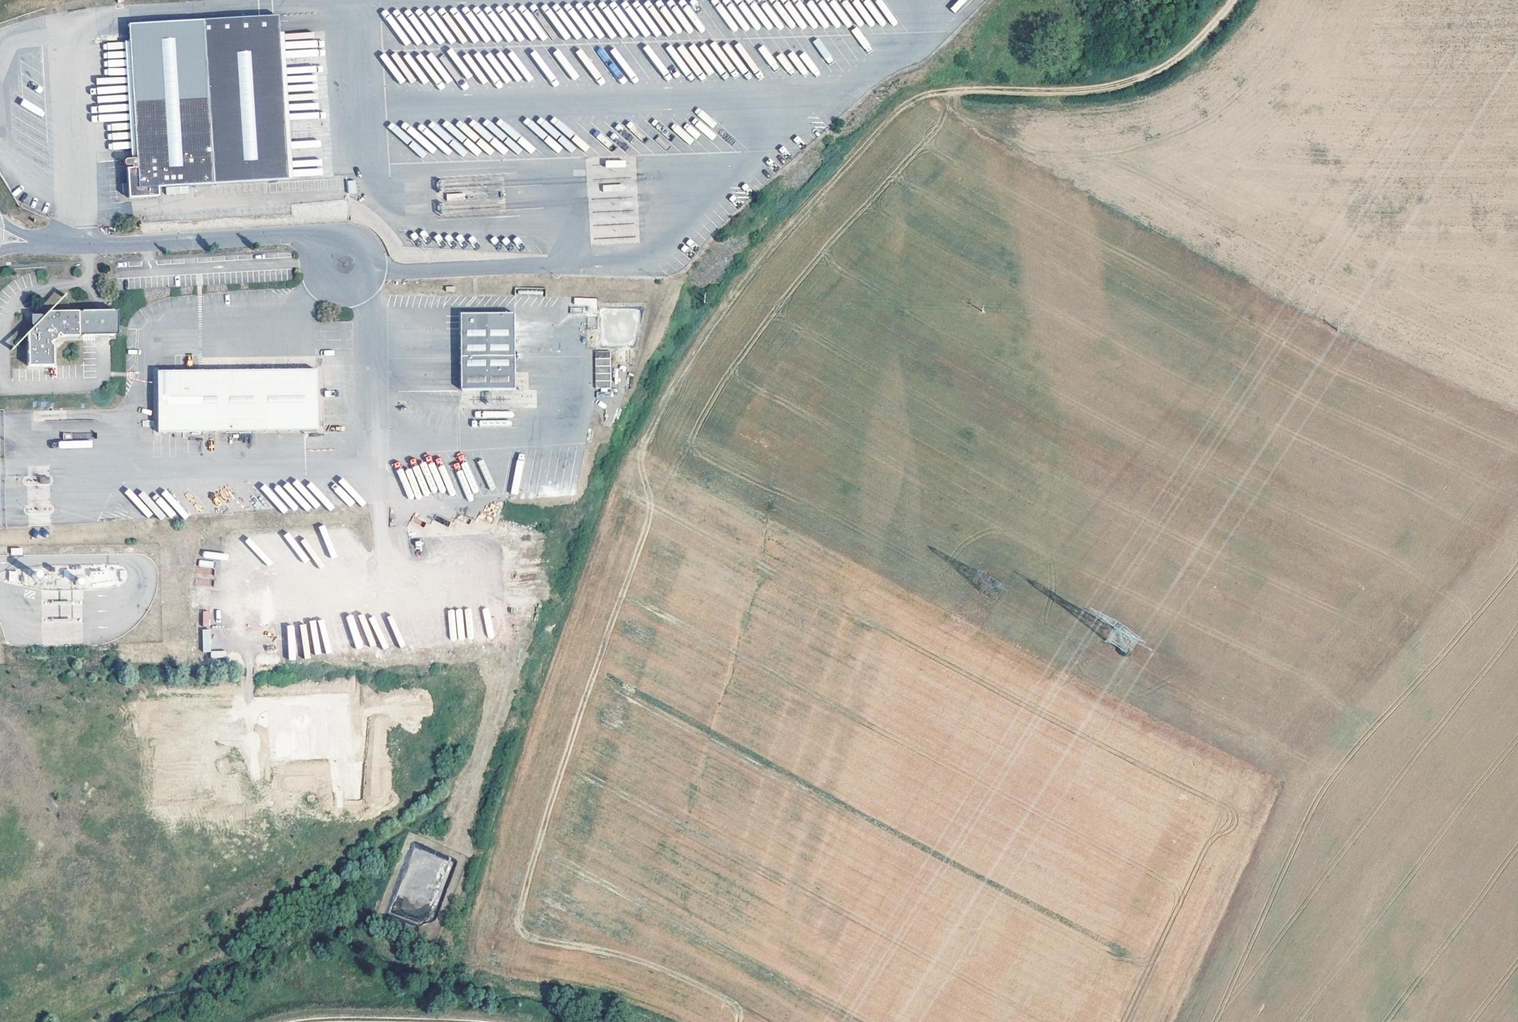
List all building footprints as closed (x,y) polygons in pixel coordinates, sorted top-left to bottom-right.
[(280,14),(130,23),(136,167),(126,168),(128,197),(159,196),(158,185),(289,179),(280,14)] [(477,178),(443,180),(444,189),(478,188),(477,178)] [(177,194),(177,186),(166,186),(166,194),(177,194)] [(596,312),(596,298),(575,297),(574,311),(596,312)] [(103,311),(50,313),(43,319),(40,318),(38,317),(35,317),(33,318),(32,321),(31,323),(32,325),(34,327),(28,333),(29,368),(53,367),(54,348),(48,343),(50,341),(52,343),(56,338),(54,337),(56,335),(59,337),(78,336),(103,336),(103,311)] [(112,311),(103,311),(103,336),(113,336),(112,311)] [(515,314),(461,315),(462,395),(516,394),(515,314)] [(595,388),(611,388),(610,350),(595,350),(595,388)] [(315,371),(157,372),(157,432),(315,429),(315,371)]
